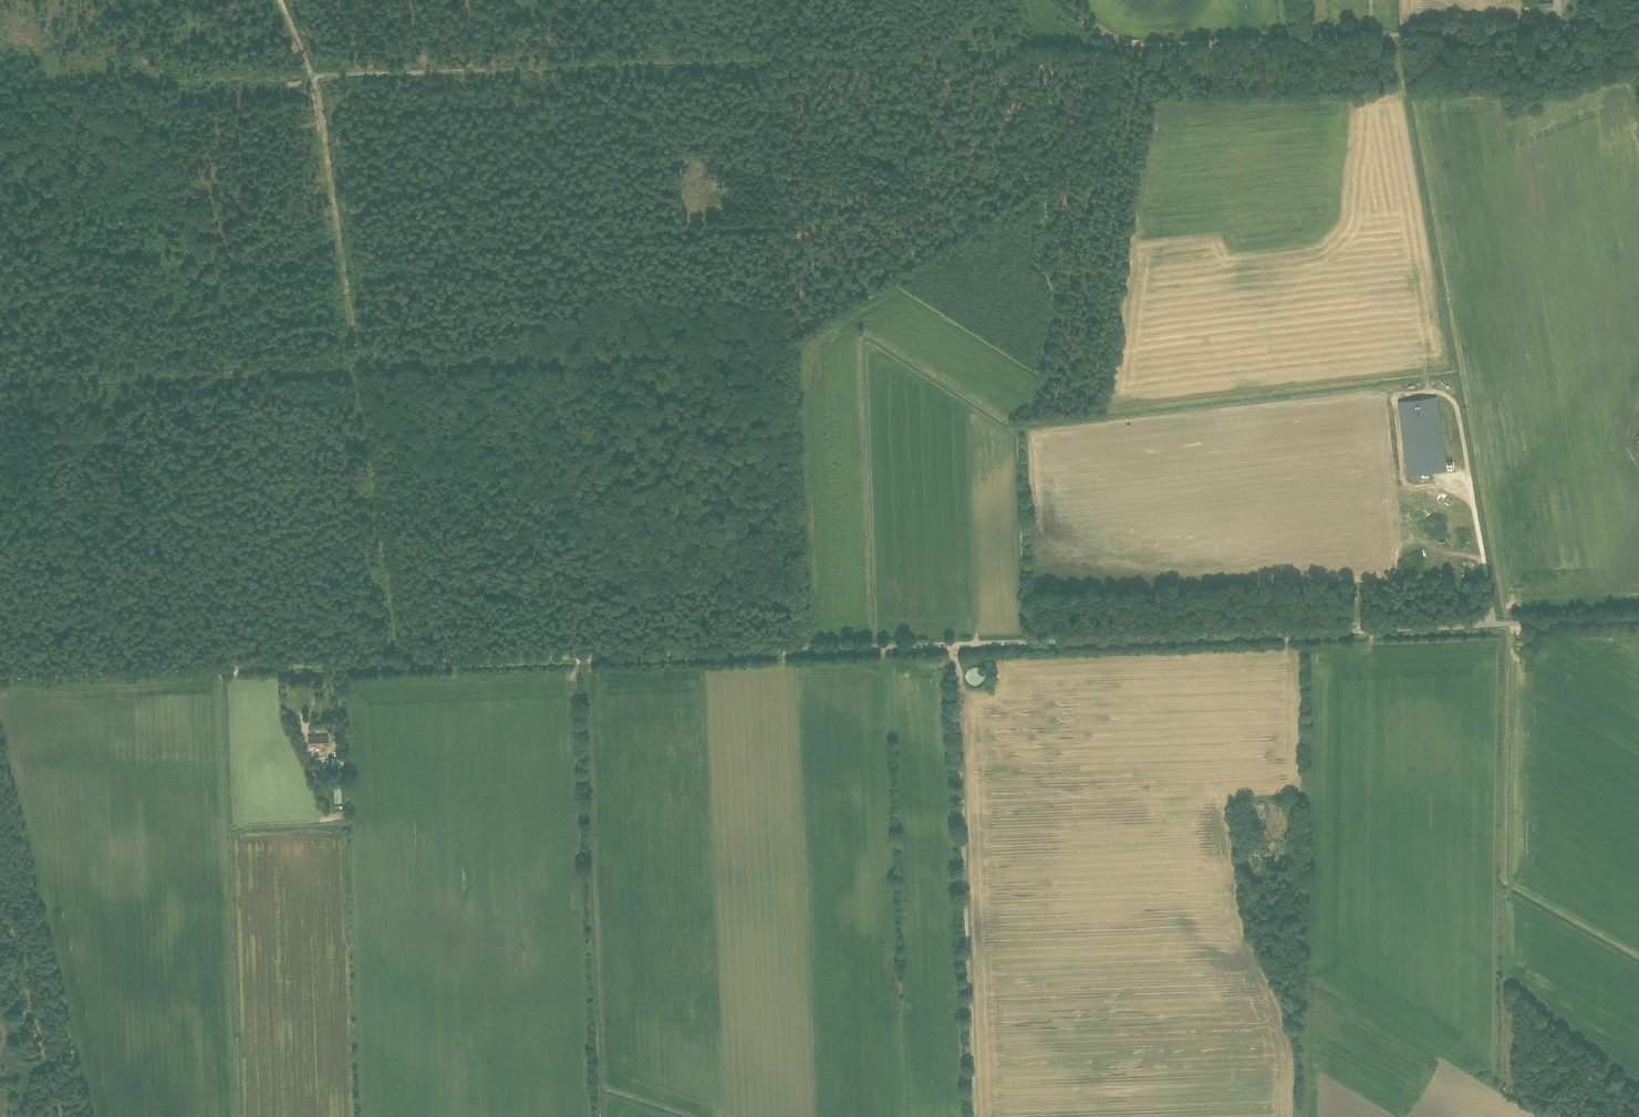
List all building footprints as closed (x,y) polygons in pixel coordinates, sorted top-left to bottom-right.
[(1540,8),(1545,8),(1545,7),(1553,6),(1553,0),(1540,0),(1540,8)] [(1440,396),(1401,402),(1410,476),(1450,471),(1440,396)] [(985,681),(985,679),(985,677),(985,675),(984,673),(982,672),(981,671),(979,670),(977,669),(975,669),(973,669),(971,670),(969,671),(968,672),(967,674),(966,676),(965,678),(965,680),(965,682),(966,683),(967,685),(968,687),(970,688),(972,689),(974,689),(976,689),(978,689),(979,688),(981,687),(983,686),(984,685),(985,683),(985,681)] [(331,746),(331,731),(306,731),(306,746),(331,746)] [(312,765),(312,776),(329,776),(329,765),(312,765)]
